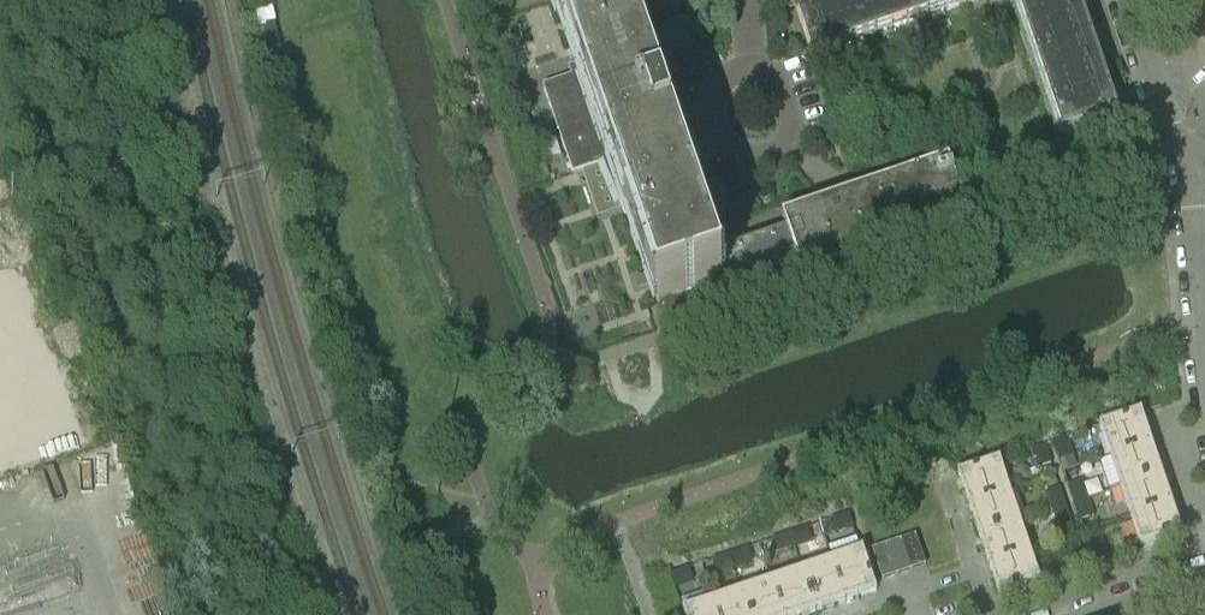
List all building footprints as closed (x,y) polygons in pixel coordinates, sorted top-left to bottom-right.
[(579,75),(569,78),(542,87),(572,174),(581,171),(609,162),(658,306),(678,299),(721,284),(721,282),(734,277),(736,284),(732,286),(738,304),(740,309),(805,287),(840,275),(838,270),(969,225),(948,163),(859,193),(850,196),(782,220),(783,225),(742,239),(718,247),(720,254),(721,255),(713,258),(683,171),(682,166),(674,143),(661,105),(649,71),(646,62),(635,32),(634,27),(624,0),(553,0),(579,75)] [(811,56),(823,52),(821,45),(852,35),(854,42),(875,34),(873,28),(903,17),(906,24),(927,17),(925,10),(954,0),(792,0),(811,56)] [(1061,136),(1117,116),(1113,105),(1106,107),(1096,76),(1103,74),(1096,53),(1089,55),(1078,25),(1085,22),(1078,1),(1071,3),(1070,0),(1015,0),(1061,136)] [(1099,427),(1109,457),(1151,443),(1140,413),(1099,427)] [(1066,438),(1053,443),(1060,461),(1072,457),(1066,438)] [(1151,443),(1109,457),(1119,488),(1161,474),(1151,443)] [(1038,469),(1051,464),(1044,446),(1032,450),(1038,469)] [(957,475),(967,505),(1009,491),(999,461),(957,475)] [(1161,474),(1119,488),(1129,517),(1171,503),(1161,474)] [(1068,485),(1074,503),(1086,499),(1080,481),(1068,485)] [(1046,492),(1052,511),(1065,506),(1059,488),(1046,492)] [(1009,491),(967,505),(978,536),(1019,522),(1009,491)] [(1086,499),(1074,503),(1080,521),(1092,517),(1086,499)] [(1171,503),(1129,517),(1140,548),(1181,534),(1171,503)] [(1065,506),(1052,511),(1058,528),(1071,524),(1065,506)] [(853,527),(848,514),(829,520),(834,533),(853,527)] [(1019,522),(978,536),(988,565),(1029,551),(1019,522)] [(807,528),(789,534),(793,547),(811,541),(807,528)] [(775,553),(793,547),(789,534),(771,540),(775,553)] [(915,535),(900,540),(910,570),(925,565),(915,535)] [(1100,539),(1087,543),(1094,562),(1106,558),(1100,539)] [(900,540),(886,545),(896,575),(910,570),(900,540)] [(886,545),(871,550),(882,580),(896,575),(886,545)] [(1066,550),(1072,569),(1084,565),(1078,546),(1066,550)] [(747,548),(729,554),(734,567),(751,561),(747,548)] [(862,551),(830,561),(845,603),(876,592),(862,551)] [(1029,551),(988,565),(998,596),(1039,582),(1029,551)] [(716,573),(734,567),(729,554),(711,561),(716,573)] [(830,561),(801,571),(816,612),(845,603),(830,561)] [(669,575),(673,587),(692,581),(688,569),(669,575)] [(771,581),(783,614),(808,614),(816,612),(801,571),(771,581)] [(742,591),(750,614),(783,614),(771,581),(742,591)] [(713,601),(717,614),(750,614),(742,591),(713,601)] [(683,614),(717,614),(713,601),(682,612),(683,614)]
